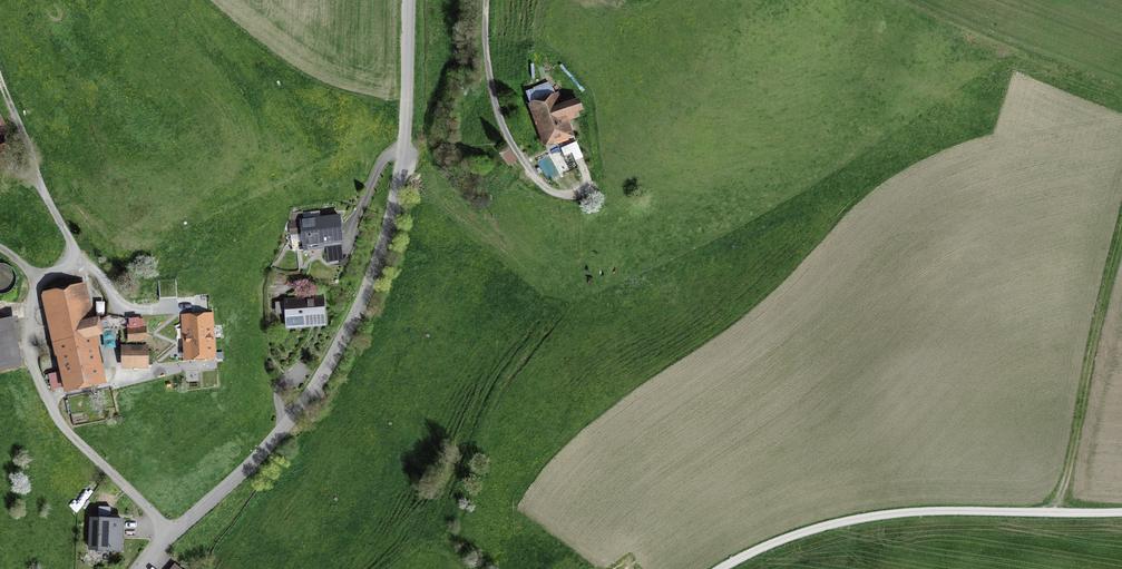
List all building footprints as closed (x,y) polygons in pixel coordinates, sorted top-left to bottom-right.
[(549,85),(527,93),(531,103),(530,104),(540,131),(544,129),(548,141),(568,135),(563,121),(579,115),(577,109),(580,108),(578,101),(575,103),(573,97),(556,103),(549,85)] [(1,139),(8,133),(0,118),(0,140),(1,139)] [(516,159),(508,148),(501,153),(509,165),(516,159)] [(339,217),(302,221),(301,211),(294,212),(292,222),(290,222),(291,233),(302,232),(304,250),(323,248),(323,242),(342,240),(339,217)] [(87,283),(44,292),(65,392),(109,383),(99,338),(107,336),(103,316),(94,318),(87,283)] [(325,324),(323,299),(285,301),(286,326),(325,324)] [(209,316),(185,318),(188,357),(212,355),(209,316)] [(0,321),(0,364),(18,361),(12,330),(13,330),(11,319),(0,321)] [(145,328),(128,329),(129,340),(146,339),(145,328)] [(146,347),(126,347),(126,350),(121,350),(121,352),(121,353),(122,354),(126,354),(126,365),(146,365),(146,347)] [(1108,432),(1107,451),(1121,452),(1121,432),(1108,432)] [(121,550),(122,520),(91,518),(90,553),(109,554),(109,550),(121,550)]
